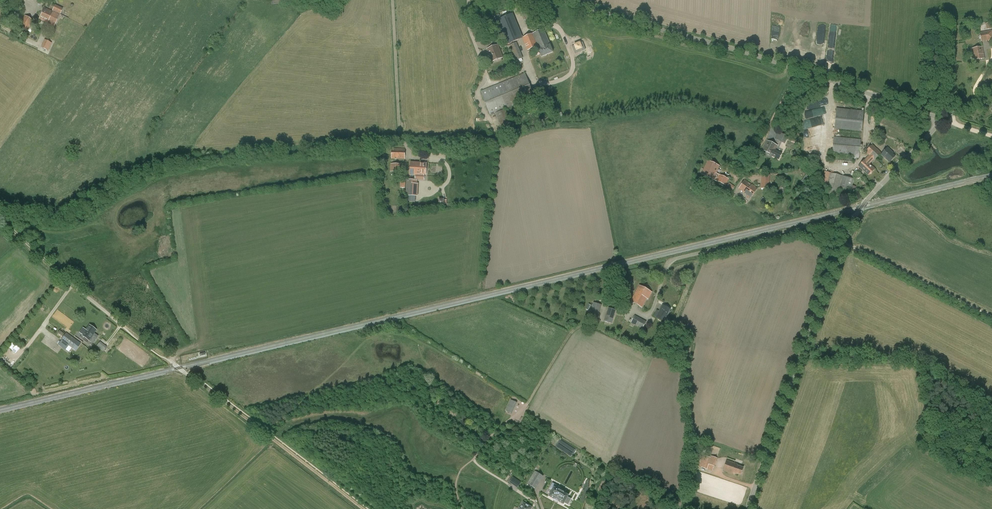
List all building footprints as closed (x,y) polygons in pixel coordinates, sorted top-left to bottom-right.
[(55,5),(52,11),(53,12),(53,11),(60,14),(63,9),(55,5)] [(39,19),(46,22),(49,17),(50,18),(53,12),(52,11),(44,8),(39,19)] [(49,17),(46,22),(48,23),(48,24),(54,27),(60,14),(53,11),(53,12),(50,18),(49,17)] [(523,38),(513,13),(495,21),(505,45),(523,38)] [(25,15),(18,25),(27,31),(33,21),(25,15)] [(492,31),(495,40),(500,38),(497,29),(492,31)] [(538,46),(542,57),(553,52),(543,30),(523,38),(527,50),(538,46)] [(981,42),(991,40),(991,31),(991,30),(979,33),(981,42)] [(507,46),(514,62),(523,58),(516,43),(507,46)] [(503,58),(498,45),(487,49),(492,62),(503,58)] [(984,59),(982,47),(971,49),(973,61),(984,59)] [(480,91),(490,115),(534,97),(525,73),(480,91)] [(835,130),(861,132),(864,111),(836,108),(835,130)] [(495,114),(502,132),(512,128),(505,110),(495,114)] [(823,134),(827,133),(826,126),(805,130),(807,139),(805,139),(806,146),(825,142),(823,134)] [(775,139),(785,144),(788,137),(778,132),(775,139)] [(859,157),(861,139),(834,137),(832,153),(831,153),(831,156),(829,155),(829,160),(853,162),(853,160),(857,161),(857,157),(859,157)] [(777,145),(767,140),(762,149),(770,154),(770,155),(779,159),(782,153),(775,150),(777,145)] [(869,155),(858,166),(869,176),(875,169),(869,164),(873,160),(874,160),(881,153),(872,145),(865,152),(869,155)] [(887,148),(881,155),(890,163),(895,157),(892,154),(893,153),(887,148)] [(405,149),(392,149),(392,159),(405,159),(405,149)] [(701,175),(713,180),(716,181),(719,174),(716,173),(719,166),(708,161),(701,175)] [(410,175),(415,175),(416,171),(418,171),(418,169),(421,169),(421,167),(421,166),(420,166),(421,163),(410,162),(410,175)] [(416,171),(415,175),(420,176),(420,174),(426,175),(427,163),(421,163),(420,166),(421,166),(421,167),(421,169),(418,169),(418,171),(416,171)] [(391,164),(391,172),(401,172),(401,164),(391,164)] [(824,171),(820,186),(827,188),(825,194),(838,197),(839,190),(850,194),(854,179),(842,176),(824,171)] [(729,179),(719,174),(716,181),(726,186),(729,179)] [(770,180),(761,179),(761,183),(760,189),(769,189),(770,180)] [(417,180),(407,180),(406,196),(416,196),(417,180)] [(752,185),(745,180),(739,189),(751,198),(757,189),(752,185)] [(729,183),(726,187),(732,191),(735,187),(729,183)] [(631,302),(642,308),(647,299),(648,299),(648,298),(652,292),(639,286),(631,302)] [(593,303),(589,317),(597,320),(602,305),(593,303)] [(658,314),(656,318),(663,321),(670,309),(662,305),(658,314)] [(604,321),(612,323),(615,310),(608,308),(604,321)] [(631,323),(642,329),(646,322),(635,315),(631,323)] [(89,325),(86,330),(85,330),(93,335),(96,330),(89,325)] [(85,330),(86,330),(83,327),(79,332),(82,335),(81,335),(84,337),(82,339),(87,343),(89,341),(90,341),(94,336),(93,335),(85,330)] [(65,334),(60,330),(56,337),(72,348),(77,341),(66,333),(65,334)] [(97,348),(106,351),(107,345),(99,342),(97,348)] [(510,400),(506,411),(510,413),(515,402),(510,400)] [(701,455),(703,455),(699,467),(707,469),(708,464),(714,466),(717,458),(710,456),(710,457),(708,456),(711,446),(704,444),(701,455)] [(723,471),(733,474),(734,473),(741,475),(743,467),(738,465),(738,464),(727,460),(723,471)] [(514,477),(511,483),(519,487),(522,482),(514,477)] [(552,490),(549,497),(563,504),(564,503),(568,505),(571,498),(568,496),(569,494),(564,492),(559,489),(561,486),(553,482),(549,489),(552,490)]
